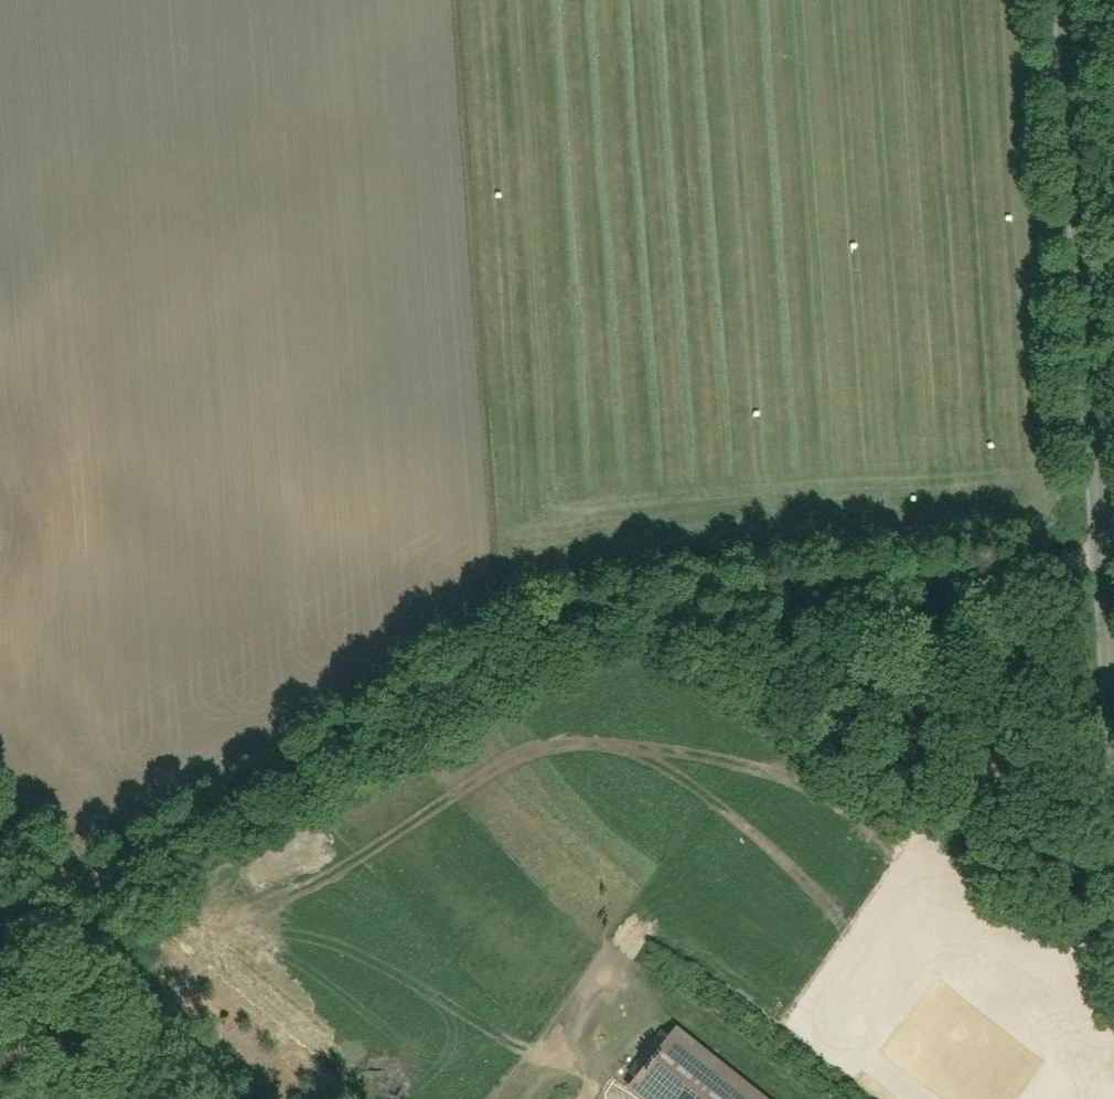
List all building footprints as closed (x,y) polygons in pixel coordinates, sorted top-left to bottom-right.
[(681,1022),(623,1097),(625,1098),(781,1098),(681,1022)]
